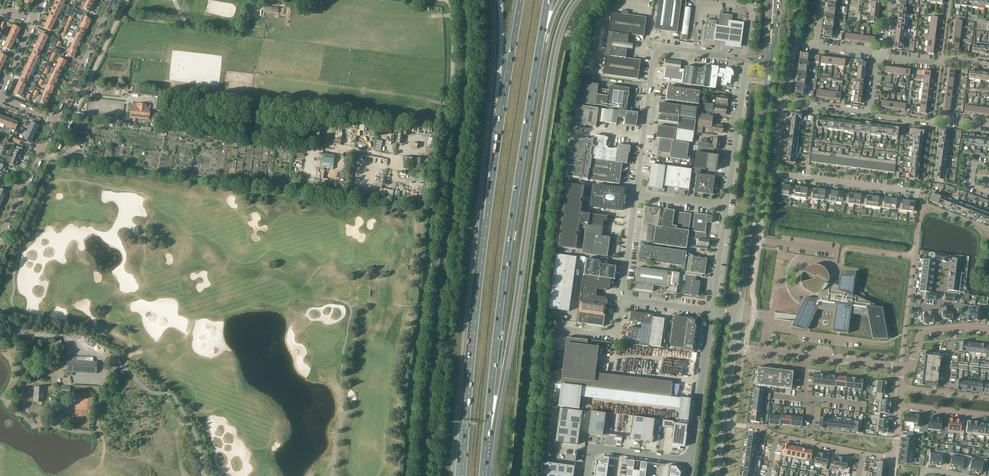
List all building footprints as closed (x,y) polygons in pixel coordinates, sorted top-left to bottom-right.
[(57,0),(54,6),(60,9),(63,3),(57,0)] [(677,33),(682,0),(659,0),(655,30),(677,33)] [(83,2),(81,8),(89,12),(89,11),(90,12),(92,9),(91,8),(92,6),(85,3),(83,2)] [(58,14),(60,9),(54,6),(51,11),(58,14)] [(51,11),(49,17),(55,20),(58,14),(51,11)] [(606,55),(603,75),(638,80),(639,72),(640,67),(641,60),(626,58),(627,50),(629,48),(632,49),(632,45),(629,45),(628,43),(629,34),(644,36),(645,33),(645,29),(646,24),(647,17),(612,12),(609,32),(608,32),(605,55),(606,55)] [(731,27),(733,15),(732,15),(721,13),(720,13),(720,14),(720,15),(719,23),(718,23),(718,25),(731,27)] [(84,14),(80,21),(88,25),(91,20),(88,18),(89,16),(84,14)] [(49,17),(46,22),(53,25),(55,20),(49,17)] [(717,21),(707,19),(707,20),(705,33),(704,39),(714,41),(715,41),(715,40),(714,40),(716,27),(717,21)] [(80,21),(77,27),(86,31),(88,25),(80,21)] [(44,28),(50,31),(53,25),(46,22),(44,28)] [(739,49),(742,24),(727,22),(726,28),(714,26),(712,41),(724,43),(723,47),(739,49)] [(10,27),(12,28),(11,31),(16,33),(17,34),(20,28),(12,24),(10,27)] [(77,33),(83,36),(85,33),(86,31),(77,27),(75,32),(77,33)] [(9,34),(8,36),(15,39),(17,34),(16,33),(11,31),(9,34)] [(74,31),(71,37),(72,37),(74,38),(81,41),(83,36),(77,33),(75,32),(74,31)] [(41,33),(39,39),(45,42),(48,36),(41,33)] [(7,40),(6,42),(12,45),(15,39),(8,36),(7,40)] [(70,41),(69,43),(72,44),(78,47),(81,41),(74,38),(72,37),(71,39),(70,41)] [(39,39),(36,44),(43,47),(44,44),(45,42),(39,39)] [(6,42),(3,47),(10,50),(12,45),(6,42)] [(959,48),(959,44),(951,43),(951,50),(957,51),(957,52),(961,52),(961,48),(959,48)] [(36,44),(34,50),(40,53),(43,47),(36,44)] [(70,50),(75,52),(78,47),(72,44),(70,47),(69,49),(70,50)] [(69,49),(67,55),(73,58),(75,52),(70,50),(69,49)] [(34,50),(31,55),(38,58),(39,55),(42,57),(43,54),(40,53),(34,50)] [(29,60),(36,64),(38,58),(31,55),(29,60)] [(57,64),(64,67),(66,61),(60,58),(57,64)] [(666,59),(664,68),(680,70),(681,62),(666,59)] [(858,63),(858,66),(866,67),(867,61),(866,61),(866,60),(857,59),(856,63),(858,63)] [(29,60),(26,66),(33,69),(34,67),(37,68),(38,65),(36,64),(29,60)] [(55,69),(61,72),(64,67),(57,64),(55,69)] [(702,69),(698,68),(695,86),(708,87),(710,70),(708,70),(709,68),(707,65),(702,69)] [(23,71),(31,75),(33,69),(26,66),(23,71)] [(731,76),(733,76),(733,75),(733,72),(732,70),(730,69),(728,68),(726,68),(726,70),(718,69),(719,67),(711,66),(711,70),(710,70),(708,87),(716,88),(717,77),(722,77),(722,79),(721,79),(721,80),(722,80),(721,85),(726,86),(727,83),(730,84),(731,76)] [(698,68),(685,67),(683,83),(682,87),(686,87),(687,84),(695,86),(698,68)] [(61,73),(61,72),(55,69),(52,68),(50,74),(52,75),(58,78),(59,76),(60,76),(62,73),(61,73)] [(684,70),(680,70),(664,68),(663,80),(676,82),(682,83),(684,70)] [(32,76),(31,75),(23,71),(21,77),(28,80),(30,81),(32,76)] [(49,80),(56,83),(58,78),(52,75),(49,80)] [(21,77),(18,82),(26,86),(28,80),(21,77)] [(49,80),(47,85),(53,89),(56,83),(49,80)] [(599,84),(579,81),(576,103),(596,106),(596,105),(607,107),(606,107),(626,110),(629,88),(609,86),(609,90),(598,88),(599,84)] [(18,82),(16,88),(23,91),(26,86),(18,82)] [(44,91),(51,94),(53,89),(47,85),(44,91)] [(665,100),(675,101),(685,103),(699,105),(701,91),(667,86),(665,100)] [(16,88),(13,93),(23,98),(24,95),(22,94),(23,91),(16,88)] [(138,94),(154,96),(153,109),(159,110),(161,91),(139,88),(138,94)] [(42,96),(48,99),(51,94),(44,91),(42,96)] [(39,95),(36,101),(45,105),(48,99),(42,96),(39,95)] [(717,95),(716,104),(721,105),(721,104),(728,105),(728,104),(727,104),(728,96),(717,95)] [(861,103),(862,97),(854,96),(854,102),(851,102),(851,105),(858,106),(858,103),(861,103)] [(131,106),(129,117),(129,120),(135,121),(135,118),(149,120),(151,105),(147,105),(137,103),(137,104),(131,103),(131,106)] [(659,103),(658,114),(696,119),(697,108),(659,103)] [(704,103),(703,111),(713,112),(714,104),(704,103)] [(727,107),(728,105),(721,104),(721,105),(716,104),(715,113),(726,114),(727,107)] [(583,125),(582,126),(586,127),(586,125),(596,127),(598,108),(576,105),(573,124),(583,125)] [(616,124),(617,117),(618,111),(599,108),(597,122),(616,124)] [(618,110),(618,111),(617,117),(625,118),(624,125),(636,126),(638,113),(618,110)] [(792,114),(791,119),(801,121),(804,121),(805,115),(801,115),(801,114),(793,113),(793,114),(792,114)] [(676,140),(693,142),(696,120),(679,118),(659,115),(658,120),(678,123),(676,140)] [(700,115),(697,132),(702,132),(703,126),(711,128),(713,117),(700,115)] [(23,119),(21,124),(23,126),(28,128),(35,131),(38,126),(31,122),(30,125),(28,124),(27,124),(25,123),(26,120),(23,119)] [(11,132),(12,128),(15,129),(18,123),(12,121),(9,127),(10,127),(8,130),(7,134),(10,135),(11,132)] [(712,131),(723,133),(724,125),(713,124),(712,131)] [(657,138),(675,140),(676,128),(658,126),(657,138)] [(22,129),(20,131),(32,137),(35,131),(28,128),(27,131),(22,129)] [(912,135),(914,135),(914,136),(923,137),(924,131),(923,131),(923,130),(912,128),(911,130),(913,130),(912,135)] [(940,133),(939,137),(949,138),(950,129),(942,128),(941,131),(940,131),(940,133)] [(29,143),(32,137),(20,131),(20,132),(19,134),(22,135),(24,136),(23,140),(29,143)] [(969,144),(970,135),(970,134),(964,134),(964,137),(962,137),(961,143),(969,144)] [(13,147),(15,143),(18,144),(19,144),(22,139),(14,135),(11,143),(6,143),(5,145),(13,147)] [(620,184),(622,163),(627,164),(628,155),(627,155),(627,153),(630,153),(631,146),(618,144),(617,149),(616,148),(612,149),(608,148),(606,145),(607,142),(608,138),(605,137),(605,136),(595,135),(594,138),(571,141),(566,178),(588,181),(589,180),(620,184)] [(712,148),(714,149),(720,149),(721,139),(714,138),(713,145),(712,148)] [(689,143),(660,139),(659,146),(688,150),(689,143)] [(714,149),(712,148),(713,145),(699,143),(697,151),(713,153),(714,149)] [(18,144),(12,158),(19,160),(22,152),(20,151),(21,150),(23,147),(22,147),(23,145),(19,144),(18,144)] [(688,151),(671,148),(670,154),(670,158),(687,160),(688,151)] [(719,155),(696,152),(694,167),(693,168),(701,169),(704,170),(706,170),(706,169),(717,170),(719,155)] [(322,162),(334,164),(335,155),(323,153),(322,162)] [(7,164),(9,157),(7,156),(6,156),(1,155),(0,158),(0,168),(2,169),(4,163),(7,164)] [(18,161),(19,160),(12,158),(9,157),(7,164),(12,166),(13,165),(15,166),(17,161),(18,161)] [(666,166),(651,164),(648,187),(663,189),(666,166)] [(690,182),(691,173),(692,170),(667,166),(664,186),(675,188),(675,187),(679,187),(679,188),(689,190),(690,182)] [(691,173),(690,182),(696,183),(697,174),(700,174),(701,169),(693,168),(692,168),(692,170),(691,173)] [(944,180),(945,174),(935,172),(935,173),(934,179),(934,181),(934,182),(945,183),(943,182),(944,180)] [(696,183),(695,192),(713,194),(715,177),(700,174),(697,174),(696,183)] [(387,182),(386,195),(392,196),(394,183),(387,182)] [(565,183),(556,247),(564,248),(572,249),(577,250),(581,224),(582,224),(603,227),(606,228),(606,225),(604,224),(604,221),(607,222),(607,216),(590,214),(585,213),(582,213),(586,185),(565,183)] [(782,195),(791,196),(793,186),(787,186),(787,185),(782,184),(781,189),(783,190),(782,195)] [(590,205),(623,210),(623,205),(625,205),(625,203),(625,201),(625,199),(626,197),(626,196),(625,195),(625,191),(592,186),(590,205)] [(791,196),(800,197),(802,186),(798,186),(798,187),(793,186),(791,196)] [(805,187),(802,186),(800,197),(809,198),(810,189),(805,188),(805,187)] [(816,189),(810,189),(809,198),(818,200),(819,189),(816,188),(816,189)] [(818,200),(827,201),(828,191),(823,190),(823,189),(819,189),(818,200)] [(931,202),(937,204),(941,195),(935,193),(936,191),(931,189),(929,200),(932,201),(931,202)] [(827,201),(836,202),(837,191),(834,191),(828,191),(827,201)] [(841,191),(837,191),(836,202),(845,203),(846,193),(841,192),(841,191)] [(845,203),(854,204),(855,193),(852,193),(851,194),(846,193),(845,203)] [(854,204),(863,205),(864,195),(859,195),(859,194),(855,193),(854,204)] [(863,205),(872,206),(873,196),(869,195),(869,196),(864,195),(863,205)] [(946,197),(941,195),(937,204),(939,205),(943,207),(943,206),(946,197)] [(872,206),(881,208),(882,198),(877,197),(877,196),(873,196),(872,206)] [(887,198),(882,198),(881,208),(889,209),(891,198),(887,197),(887,198)] [(952,199),(946,197),(943,206),(948,208),(952,199)] [(889,209),(898,210),(900,200),(894,199),(895,198),(891,198),(889,209)] [(954,211),(957,201),(952,199),(948,208),(951,209),(951,210),(954,211)] [(898,210),(907,211),(909,200),(905,200),(905,201),(900,200),(898,210)] [(912,201),(909,200),(907,211),(916,212),(918,202),(912,201)] [(954,211),(959,213),(963,203),(957,201),(954,211)] [(969,205),(963,203),(959,213),(962,214),(965,215),(969,205)] [(965,215),(971,217),(974,208),(969,205),(965,215)] [(658,226),(660,209),(645,207),(643,224),(643,225),(658,226)] [(976,219),(980,210),(974,208),(971,217),(973,218),(976,219)] [(675,211),(664,209),(662,227),(656,226),(654,244),(687,248),(689,231),(677,229),(677,226),(673,225),(675,211)] [(976,219),(982,221),(985,212),(980,210),(976,219)] [(677,229),(689,231),(690,219),(690,215),(686,214),(686,213),(686,212),(685,212),(684,213),(681,213),(679,212),(677,229)] [(692,231),(705,233),(707,222),(712,223),(713,216),(694,213),(692,231)] [(582,224),(582,228),(585,228),(582,253),(607,257),(608,252),(609,252),(610,247),(609,247),(610,237),(606,237),(602,236),(602,231),(603,231),(603,227),(582,224)] [(641,240),(651,242),(653,227),(643,225),(641,240)] [(696,244),(696,248),(707,249),(708,246),(709,246),(709,241),(706,240),(706,233),(705,233),(692,231),(691,239),(698,239),(698,245),(696,244)] [(641,247),(642,248),(640,259),(649,261),(650,262),(684,267),(686,252),(641,246),(641,247)] [(569,311),(577,257),(556,254),(548,308),(569,311)] [(689,254),(686,275),(696,276),(702,277),(702,274),(705,275),(705,274),(707,258),(701,259),(699,256),(698,257),(692,256),(689,254)] [(584,275),(611,279),(615,280),(617,266),(600,264),(600,261),(586,259),(583,275),(584,275)] [(823,267),(822,267),(820,266),(819,265),(818,265),(817,265),(815,265),(814,265),(813,265),(811,265),(810,266),(809,266),(808,267),(807,267),(805,268),(805,269),(804,270),(803,271),(803,272),(815,278),(815,279),(801,282),(802,286),(804,289),(807,291),(811,292),(814,293),(814,294),(812,294),(811,295),(811,296),(811,297),(812,298),(811,299),(805,298),(792,326),(808,328),(817,309),(835,312),(832,332),(847,334),(850,314),(868,316),(872,337),(888,339),(882,308),(875,307),(874,305),(863,299),(864,299),(864,298),(865,298),(865,297),(865,296),(864,295),(863,294),(862,293),(860,292),(859,293),(859,294),(858,296),(858,297),(853,294),(855,272),(840,275),(840,276),(838,286),(835,284),(835,283),(835,282),(834,282),(833,282),(832,283),(829,281),(829,278),(828,275),(827,272),(826,270),(825,269),(824,268),(823,268),(823,267)] [(634,289),(652,292),(653,286),(665,287),(664,293),(676,294),(678,285),(679,285),(679,280),(682,280),(683,274),(637,268),(634,289)] [(584,275),(582,291),(596,293),(597,289),(607,290),(610,288),(611,279),(584,275)] [(696,281),(696,276),(686,275),(683,294),(691,296),(691,297),(694,297),(694,296),(698,297),(700,281),(696,281)] [(596,293),(582,291),(580,302),(606,305),(607,305),(608,300),(606,297),(596,296),(596,293)] [(923,298),(935,300),(936,293),(931,293),(931,292),(924,291),(923,291),(923,298)] [(956,302),(957,295),(945,294),(944,301),(956,302)] [(606,305),(580,302),(579,312),(605,316),(606,305)] [(962,313),(968,314),(967,321),(971,321),(971,320),(973,321),(975,306),(963,305),(962,313)] [(942,312),(941,318),(948,319),(948,321),(952,321),(953,313),(952,313),(949,312),(949,307),(943,306),(943,312),(942,312)] [(980,321),(980,315),(984,316),(985,307),(975,306),(973,321),(980,321)] [(630,322),(642,323),(643,313),(631,312),(630,322)] [(605,316),(579,313),(577,323),(603,327),(605,316)] [(642,323),(652,325),(653,317),(653,315),(643,313),(642,323)] [(921,316),(920,322),(923,322),(923,324),(927,324),(927,322),(934,323),(934,317),(927,316),(924,315),(922,315),(921,315),(921,316)] [(670,347),(682,349),(687,318),(674,316),(670,347)] [(653,317),(652,325),(649,345),(661,347),(665,319),(653,317)] [(698,323),(697,323),(697,319),(687,317),(682,350),(694,352),(698,323)] [(649,347),(649,345),(652,325),(642,323),(641,329),(629,327),(628,338),(639,340),(639,345),(649,347)] [(559,402),(558,406),(565,407),(579,409),(581,397),(582,386),(586,355),(587,345),(588,340),(571,338),(567,337),(561,384),(561,385),(559,402)] [(919,385),(937,387),(941,354),(923,352),(919,385)] [(63,375),(70,376),(70,374),(72,374),(72,372),(96,374),(96,362),(92,361),(93,357),(71,356),(70,360),(66,360),(66,370),(63,370),(63,375)] [(758,367),(756,385),(791,389),(793,372),(758,367)] [(613,377),(612,390),(615,390),(655,395),(656,395),(657,382),(613,377)] [(35,387),(34,402),(42,402),(43,398),(44,398),(44,388),(35,387)] [(877,387),(875,396),(882,397),(883,394),(886,394),(887,388),(877,387)] [(615,390),(614,400),(654,405),(655,395),(615,390)] [(875,396),(875,400),(878,400),(878,406),(890,408),(891,401),(882,400),(882,397),(875,396)] [(678,421),(678,422),(688,424),(688,422),(691,399),(681,397),(679,408),(678,421)] [(874,412),(873,415),(880,416),(880,413),(889,414),(890,408),(878,406),(877,412),(874,412)] [(560,408),(555,442),(578,445),(582,411),(560,408)] [(591,411),(588,433),(603,435),(606,413),(591,411)] [(904,414),(903,422),(914,423),(915,415),(904,414)] [(631,432),(630,438),(642,440),(645,416),(633,415),(631,432)] [(873,415),(873,419),(876,419),(876,425),(888,426),(889,420),(880,419),(880,416),(873,415)] [(914,423),(913,427),(914,427),(914,428),(920,429),(920,432),(924,432),(925,424),(921,424),(922,415),(915,415),(914,423)] [(645,416),(642,440),(654,441),(654,435),(653,435),(655,418),(645,416)] [(928,430),(934,431),(936,417),(929,417),(928,425),(925,424),(924,432),(928,432),(928,430)] [(940,432),(940,433),(944,433),(944,427),(941,426),(942,418),(936,417),(934,431),(940,432)] [(948,432),(954,433),(955,419),(949,419),(948,427),(944,427),(944,433),(943,434),(948,435),(948,432)] [(964,429),(961,429),(962,420),(955,419),(954,433),(960,434),(959,436),(963,437),(964,429)] [(663,420),(662,427),(673,429),(671,439),(670,445),(685,447),(687,433),(686,433),(687,424),(674,423),(674,421),(663,420)] [(876,425),(875,431),(879,432),(879,434),(882,434),(882,432),(887,433),(888,426),(876,425)] [(759,436),(749,435),(743,475),(754,475),(755,467),(760,467),(761,461),(756,460),(759,436)] [(903,437),(902,444),(903,444),(914,445),(916,445),(916,439),(915,439),(913,438),(906,438),(903,437)] [(926,455),(930,456),(929,464),(935,465),(936,454),(930,453),(931,449),(927,449),(926,455)] [(938,465),(941,465),(942,457),(946,458),(947,450),(943,450),(942,451),(937,450),(936,454),(935,465),(938,466),(938,465)] [(956,469),(956,468),(958,457),(959,454),(949,452),(948,458),(951,459),(950,467),(953,467),(953,468),(956,469)] [(815,464),(820,465),(823,454),(817,453),(815,460),(811,460),(810,466),(814,467),(815,464)] [(829,455),(823,454),(820,465),(820,468),(826,469),(829,455)] [(964,461),(967,462),(968,456),(965,455),(964,458),(958,457),(956,468),(962,469),(964,461)] [(914,457),(913,457),(900,456),(900,463),(904,463),(903,463),(908,464),(908,463),(912,464),(912,463),(913,464),(914,457)] [(975,472),(977,461),(978,459),(972,458),(972,456),(968,456),(967,462),(970,463),(969,471),(975,472)] [(595,475),(607,475),(610,457),(604,457),(597,462),(595,475)] [(831,464),(829,470),(833,471),(833,469),(839,470),(842,458),(836,457),(834,464),(831,464)] [(846,467),(848,459),(842,458),(839,470),(839,472),(849,474),(850,467),(846,467)] [(981,473),(983,465),(986,466),(987,460),(984,459),(983,460),(978,459),(977,461),(975,472),(978,473),(981,473)] [(637,467),(634,467),(635,461),(628,460),(625,475),(645,475),(647,463),(641,462),(640,467),(637,467)] [(539,475),(574,475),(575,466),(542,461),(541,461),(539,475)] [(668,475),(680,475),(681,474),(681,472),(680,472),(677,467),(676,466),(675,466),(672,466),(670,465),(669,468),(668,475)]
